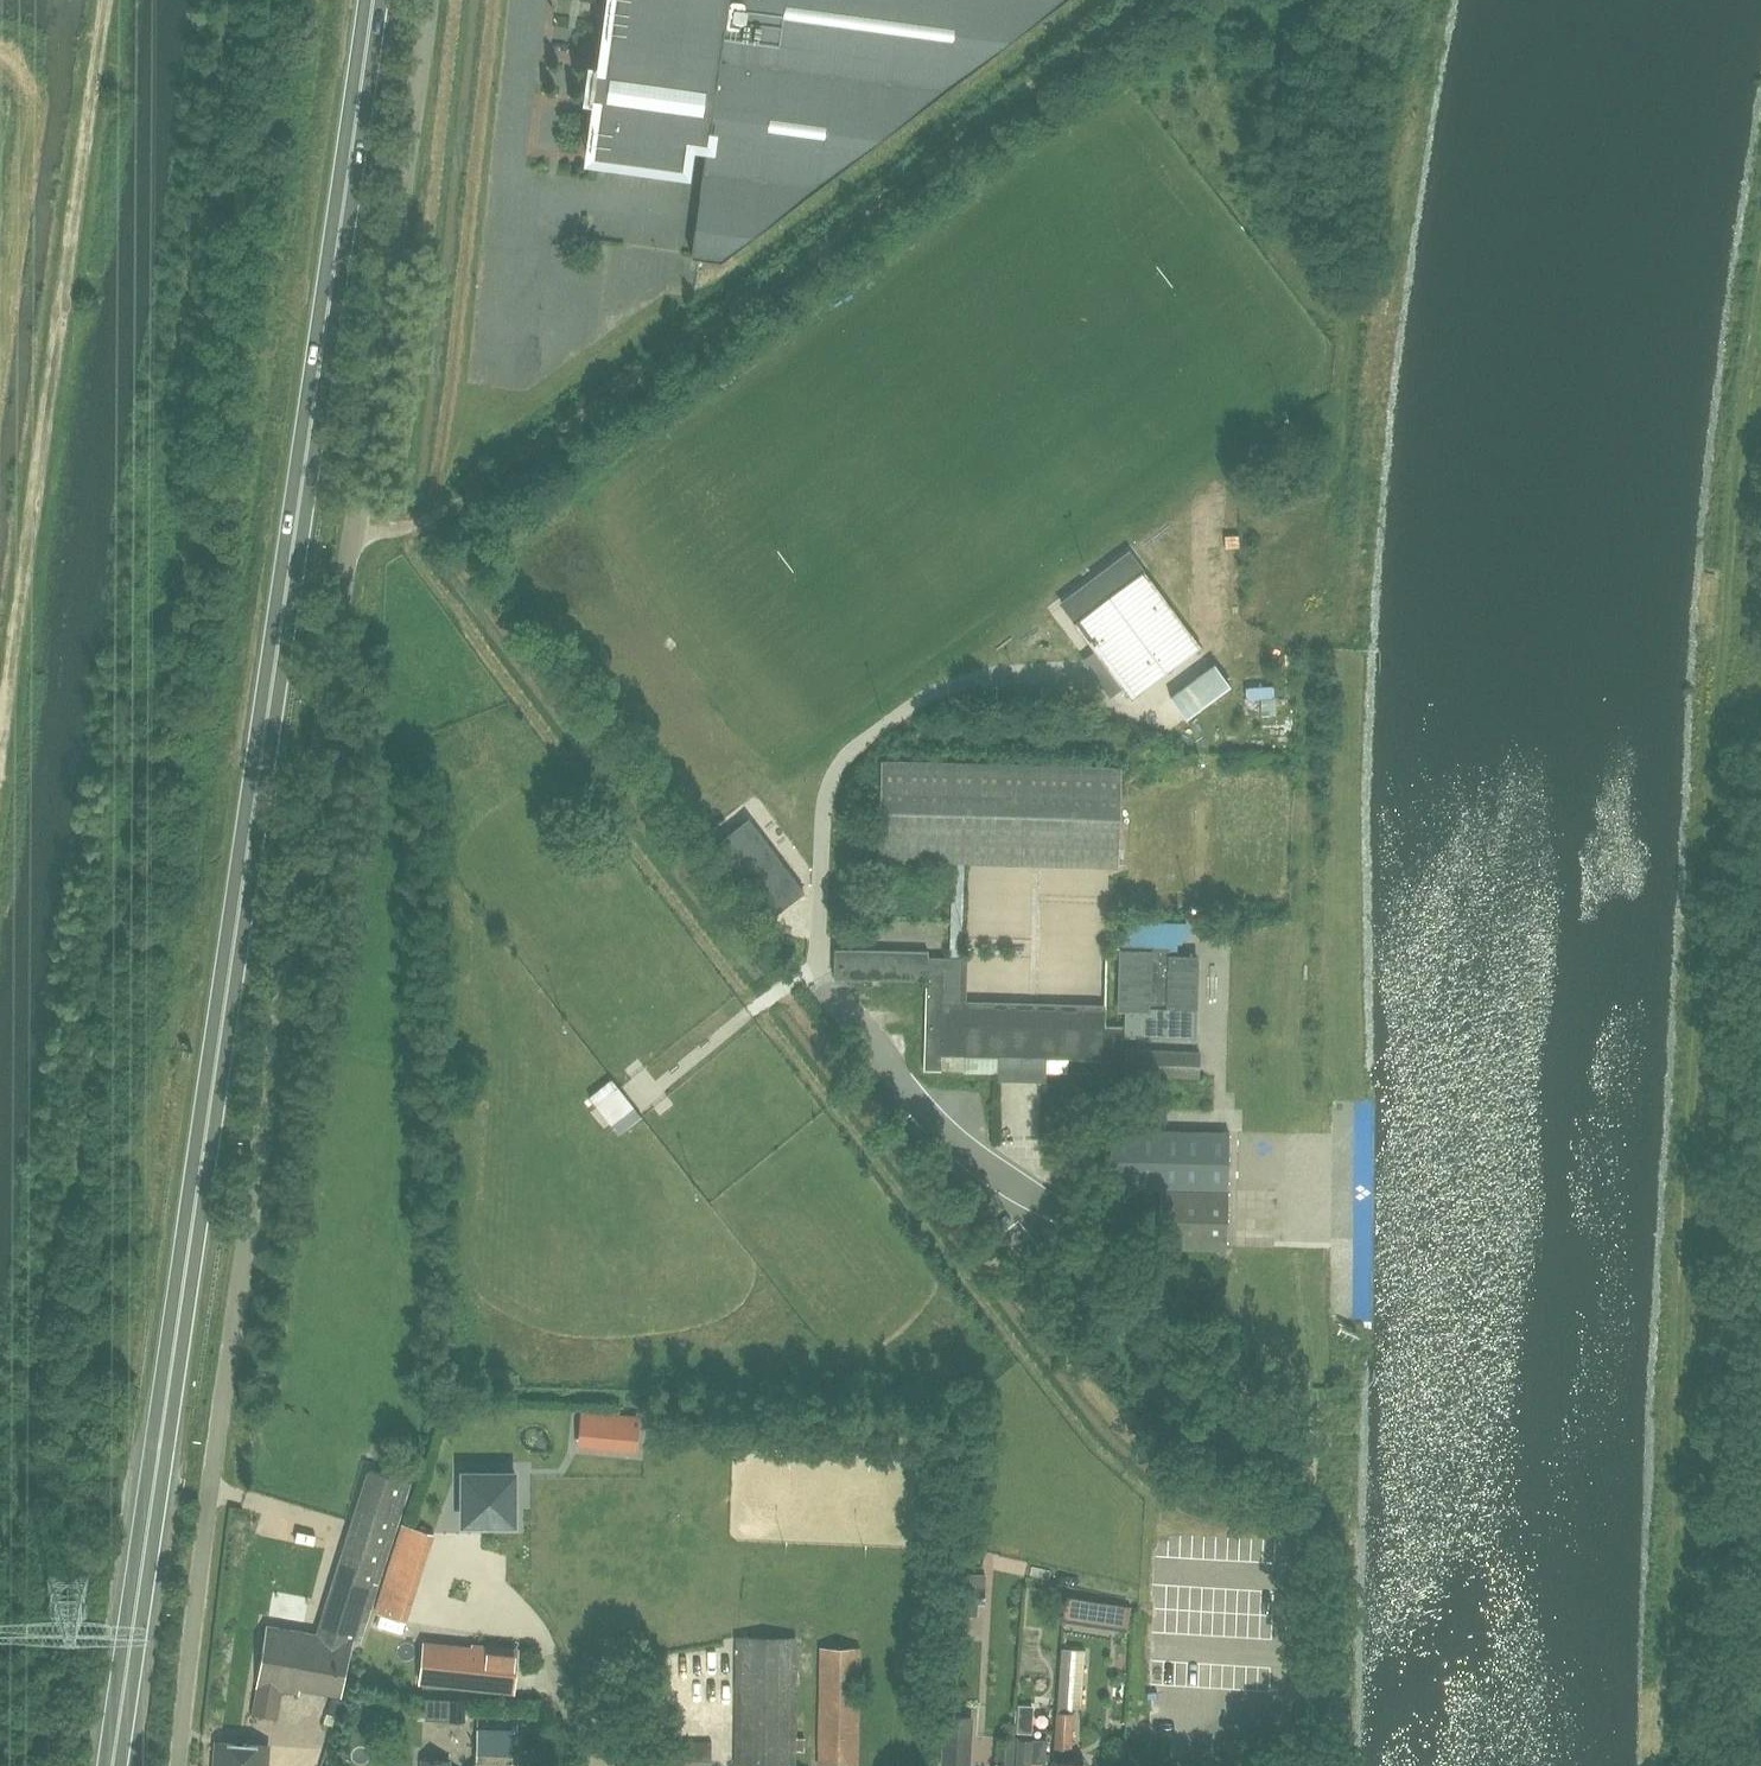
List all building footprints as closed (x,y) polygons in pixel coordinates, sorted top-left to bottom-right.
[(604,70),(593,69),(590,97),(600,99),(592,155),(684,168),(688,140),(707,143),(695,230),(692,252),(692,256),(700,257),(721,260),(730,253),(1064,0),(614,0),(604,70)] [(1143,570),(1074,621),(1132,698),(1201,647),(1143,570)] [(1215,664),(1171,697),(1186,718),(1231,685),(1215,664)] [(1120,1058),(1120,1049),(1121,1026),(1104,1026),(1104,1021),(1089,1020),(1082,1026),(1081,1025),(1058,1024),(1058,1026),(988,1024),(988,1022),(979,1022),(966,1014),(966,1000),(968,952),(963,952),(963,958),(962,958),(964,862),(1119,866),(1122,767),(881,761),(879,860),(953,862),(951,957),(928,957),(928,951),(925,951),(835,948),(834,978),(855,978),(858,978),(858,986),(873,986),(873,979),(927,980),(924,1069),(941,1070),(941,1053),(964,1054),(999,1055),(998,1080),(1027,1081),(1027,1072),(1046,1072),(1046,1071),(1047,1056),(1067,1057),(1120,1058)] [(767,919),(803,890),(748,820),(712,848),(767,919)] [(1123,950),(1123,954),(1121,1010),(1126,1010),(1125,1036),(1194,1038),(1195,1007),(1196,958),(1173,958),(1174,954),(1174,952),(1123,950)] [(1199,1051),(1125,1049),(1125,1076),(1198,1078),(1199,1051)] [(611,1082),(589,1099),(597,1109),(619,1092),(611,1082)] [(634,1108),(612,1125),(620,1136),(642,1118),(634,1108)] [(1230,1133),(1111,1130),(1109,1187),(1160,1188),(1159,1248),(1227,1249),(1230,1133)] [(581,1417),(581,1423),(579,1440),(595,1442),(597,1418),(594,1418),(581,1417)] [(612,1443),(636,1446),(638,1422),(614,1420),(612,1443)] [(395,1516),(402,1494),(408,1479),(372,1467),(357,1501),(341,1555),(344,1557),(319,1634),(266,1626),(257,1688),(298,1695),(300,1689),(341,1696),(353,1643),(352,1641),(376,1568),(379,1569),(395,1516)] [(463,1472),(463,1513),(481,1513),(481,1524),(506,1524),(506,1501),(515,1501),(515,1472),(463,1472)] [(404,1519),(374,1613),(406,1623),(436,1528),(404,1519)] [(316,1533),(312,1543),(332,1551),(336,1541),(316,1533)] [(962,1575),(960,1614),(977,1615),(978,1603),(984,1603),(986,1576),(962,1575)] [(1063,1616),(1079,1619),(1082,1600),(1066,1598),(1063,1616)] [(794,1751),(795,1738),(795,1638),(738,1637),(737,1765),(794,1765),(794,1751)] [(424,1644),(420,1681),(514,1691),(517,1653),(424,1644)] [(859,1648),(821,1648),(819,1765),(857,1765),(859,1648)] [(466,1715),(466,1698),(451,1698),(451,1715),(466,1715)] [(1072,1712),(1058,1711),(1057,1711),(1055,1747),(1057,1747),(1056,1761),(1054,1762),(1054,1765),(1083,1765),(1083,1763),(1070,1762),(1070,1750),(1071,1750),(1073,1712),(1072,1712)] [(944,1715),(942,1758),(966,1760),(968,1717),(944,1715)] [(475,1759),(511,1761),(512,1728),(477,1726),(475,1759)] [(712,1740),(664,1740),(663,1765),(711,1765),(712,1740)] [(236,1742),(218,1741),(218,1765),(265,1765),(266,1743),(236,1742)] [(1033,1743),(1017,1743),(1015,1765),(1032,1765),(1033,1743)]
